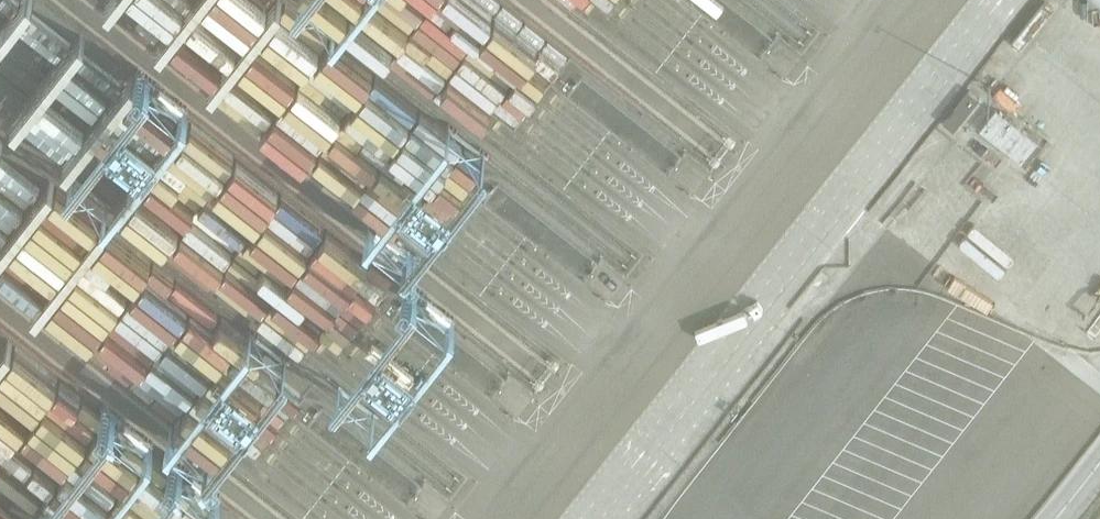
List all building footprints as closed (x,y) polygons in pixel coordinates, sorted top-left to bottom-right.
[(1001,107),(983,126),(1020,162),(1038,143),(1001,107)]
